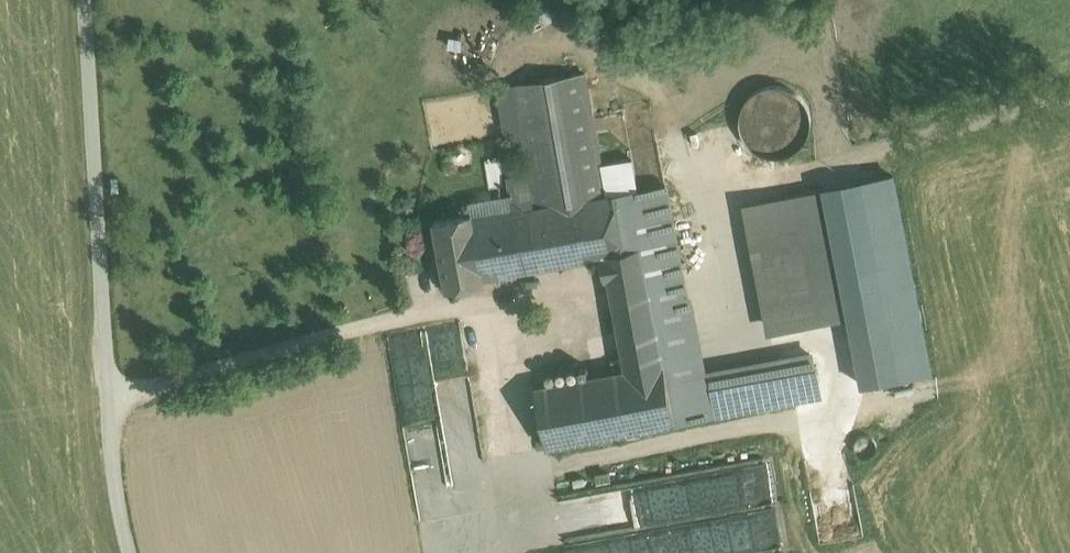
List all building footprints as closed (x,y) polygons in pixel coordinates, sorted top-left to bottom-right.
[(527,210),(641,189),(634,157),(601,163),(585,74),(514,86),(530,176),(507,180),(513,213),(527,210)] [(771,150),(798,150),(797,87),(744,87),(745,132),(771,132),(771,150)] [(641,189),(527,210),(538,267),(600,257),(604,280),(609,279),(623,369),(536,388),(547,448),(710,418),(702,374),(665,185),(641,189)] [(791,195),(744,204),(766,335),(816,326),(791,195)] [(513,213),(474,219),(484,277),(538,267),(527,210),(513,213)] [(485,283),(484,277),(474,219),(472,213),(434,221),(447,289),(485,283)] [(702,374),(710,418),(817,397),(809,353),(702,374)] [(613,472),(555,479),(562,536),(715,517),(715,519),(773,512),(766,457),(613,476),(613,472)]
